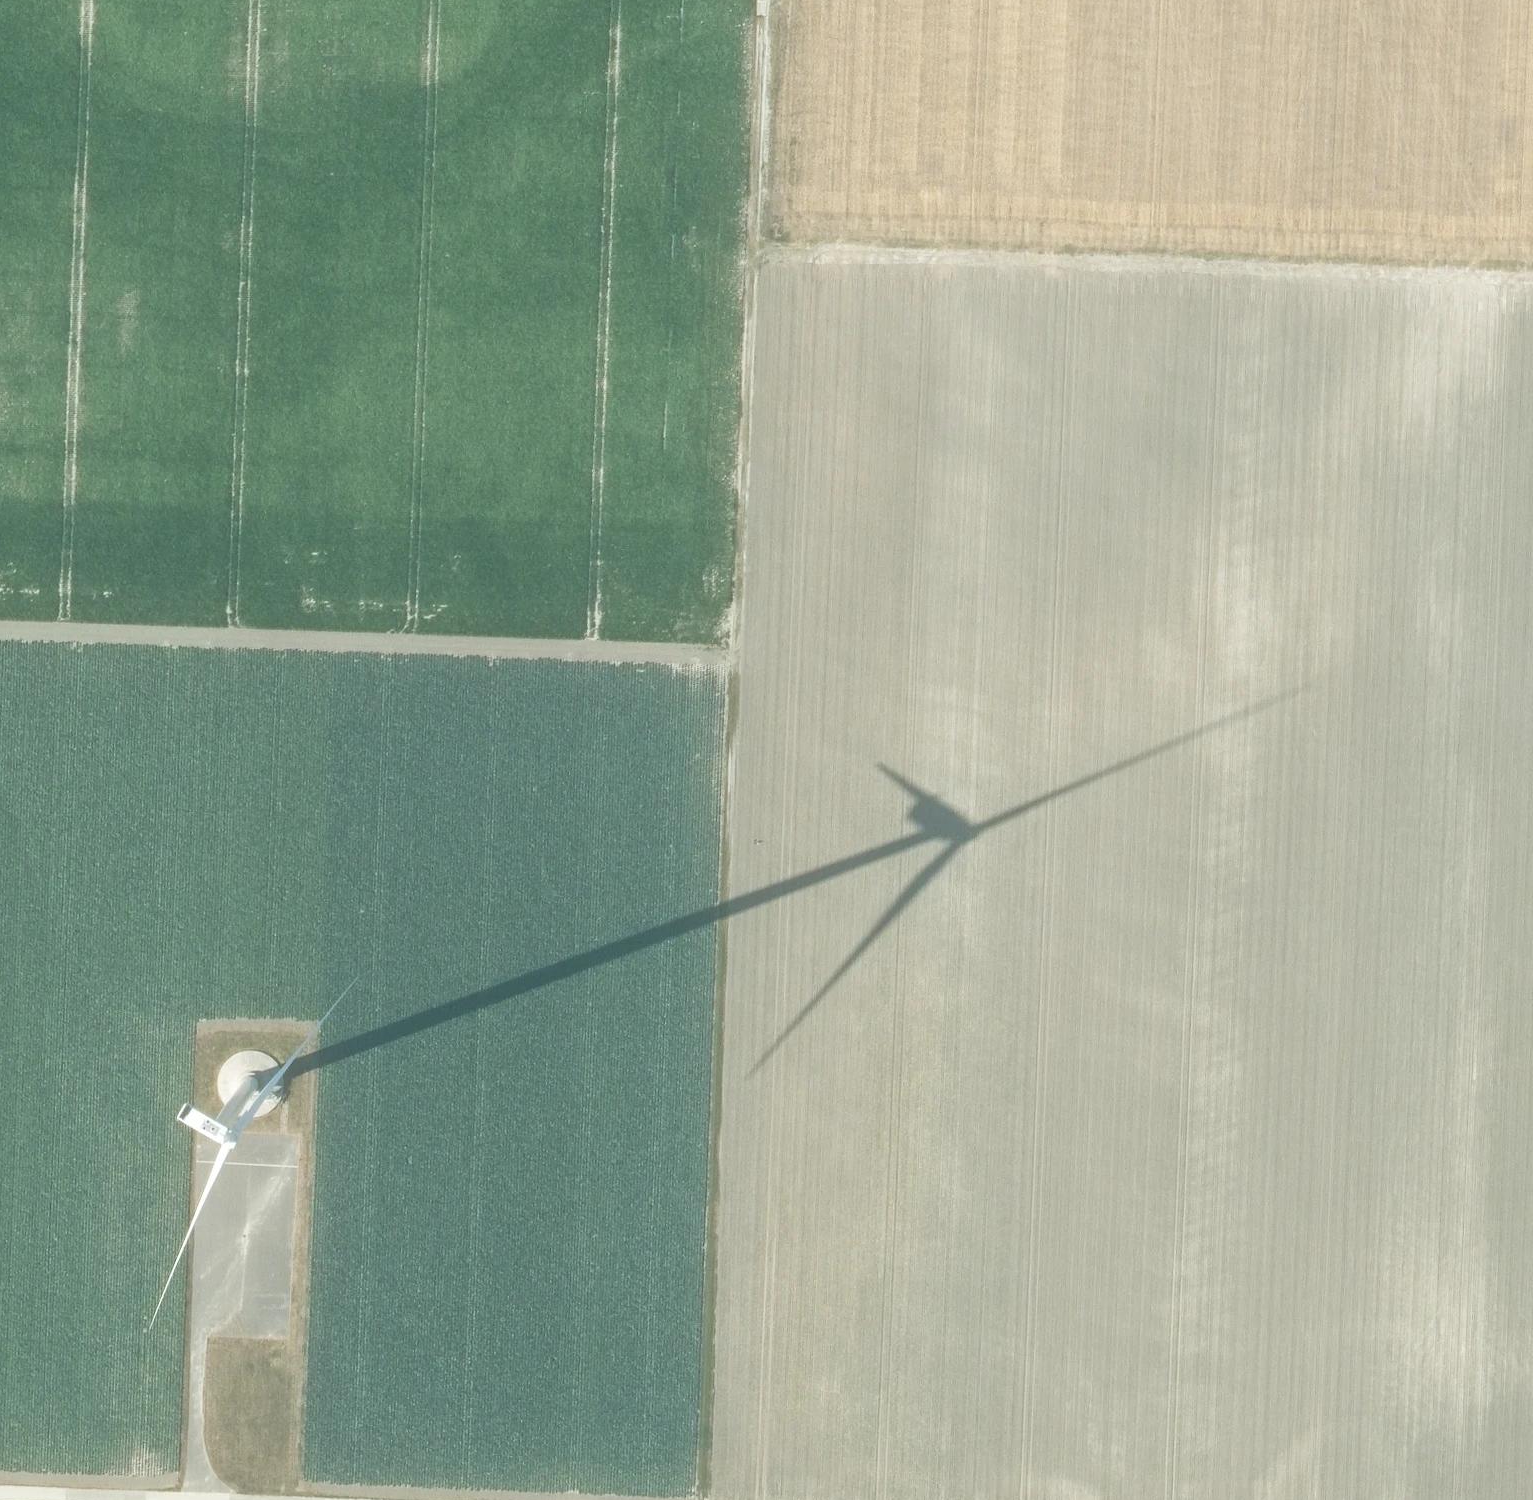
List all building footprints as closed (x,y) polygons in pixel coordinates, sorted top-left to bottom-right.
[(263,1082),(263,1081),(263,1080),(263,1079),(263,1078),(262,1077),(262,1076),(262,1075),(261,1074),(260,1073),(259,1072),(258,1071),(257,1071),(256,1070),(255,1070),(254,1070),(253,1069),(252,1069),(251,1069),(250,1069),(249,1069),(248,1070),(247,1070),(246,1070),(245,1071),(244,1071),(243,1072),(243,1073),(242,1073),(241,1074),(241,1075),(240,1076),(240,1077),(240,1078),(239,1079),(239,1080),(239,1081),(239,1082),(239,1083),(240,1084),(240,1085),(240,1086),(241,1087),(241,1088),(242,1089),(243,1090),(244,1090),(244,1091),(245,1092),(246,1092),(247,1092),(248,1093),(249,1093),(250,1093),(251,1093),(252,1093),(253,1093),(254,1093),(255,1092),(256,1092),(257,1092),(258,1091),(259,1090),(260,1090),(260,1089),(261,1088),(262,1087),(262,1086),(262,1085),(263,1084),(263,1083),(263,1082)]
